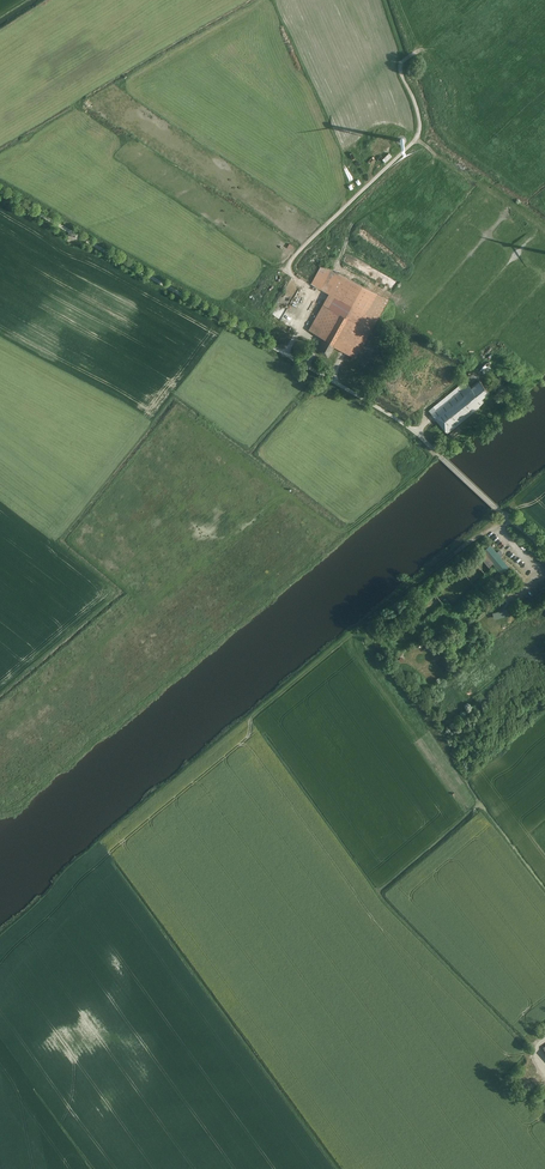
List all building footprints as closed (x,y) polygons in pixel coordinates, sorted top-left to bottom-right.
[(390,152),(384,159),(387,162),(394,156),(390,152)] [(307,332),(355,359),(388,300),(322,265),(311,284),(329,294),(307,332)] [(431,412),(448,432),(485,402),(480,397),(488,390),(476,377),(469,383),(468,382),(431,412)] [(510,566),(491,544),(479,554),(482,557),(491,567),(494,563),(503,573),(510,566)] [(533,594),(537,598),(544,591),(544,589),(542,586),(533,594)] [(495,611),(496,618),(511,615),(509,609),(495,611)]
